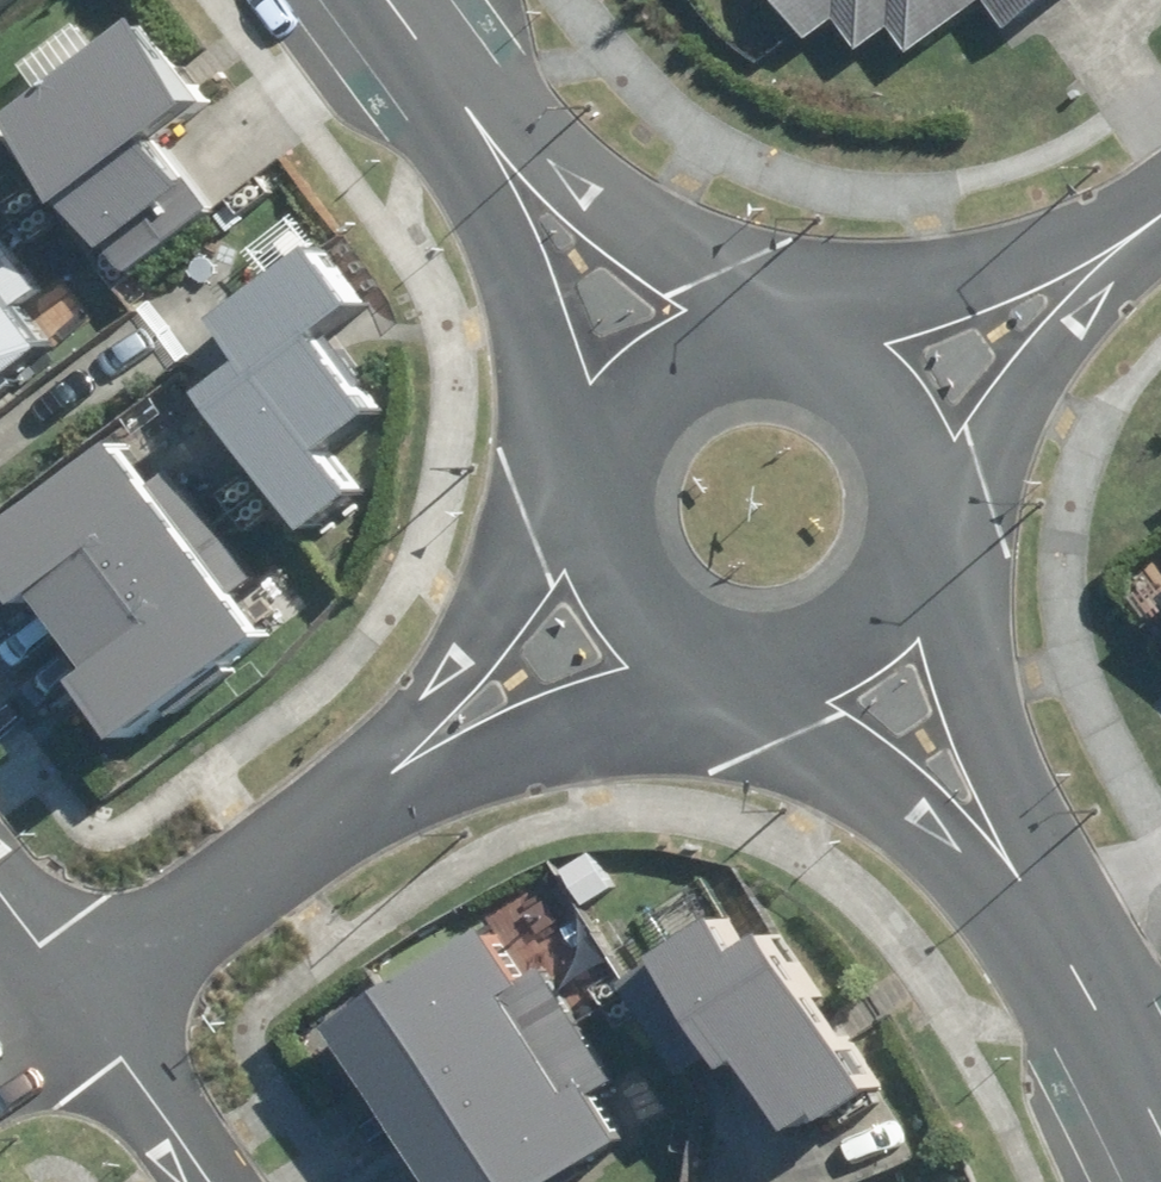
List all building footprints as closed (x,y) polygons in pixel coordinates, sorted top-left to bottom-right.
[(22,0),(0,0),(0,16),(22,0)] [(905,28),(925,54),(997,0),(803,0),(831,38),(858,18),(880,47),(905,28)] [(1020,27),(1056,0),(999,0),(1020,27)] [(144,19),(9,118),(109,251),(113,248),(133,275),(220,211),(195,177),(190,181),(157,137),(205,101),(144,19)] [(24,309),(51,288),(0,222),(0,383),(52,345),(24,309)] [(362,493),(331,452),(382,414),(324,335),(363,306),(319,247),(221,319),(251,358),(207,390),(313,530),(362,493)] [(0,522),(0,579),(17,602),(30,593),(86,667),(74,677),(119,737),(265,633),(117,440),(0,522)] [(732,881),(629,943),(756,1149),(859,1085),(732,881)] [(335,1023),(431,1181),(553,1181),(626,1139),(601,1097),(626,1082),(556,967),(530,983),(495,926),(335,1023)]
